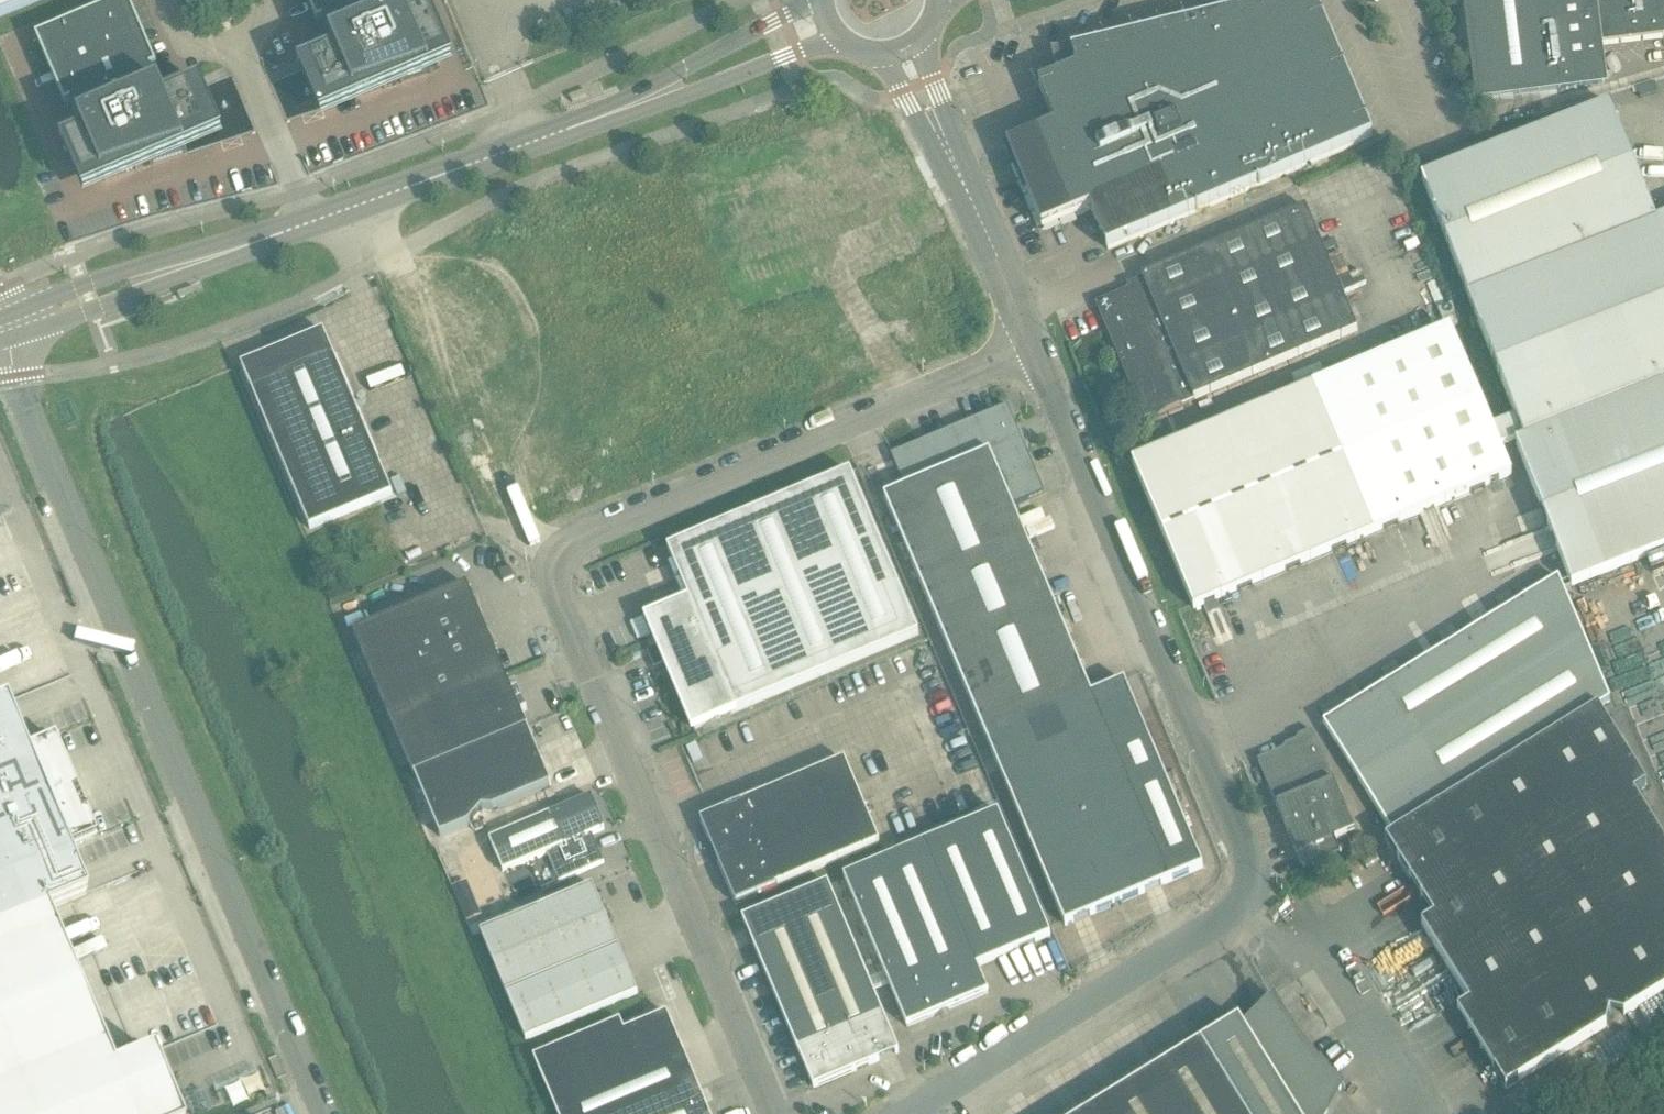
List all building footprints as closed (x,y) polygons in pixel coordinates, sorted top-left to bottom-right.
[(43,0),(0,0),(0,18),(43,0)] [(128,0),(79,22),(89,44),(138,23),(128,0)] [(308,3),(317,24),(322,22),(359,7),(357,0),(314,0),(308,3)] [(359,7),(369,28),(405,13),(400,0),(375,0),(359,7)] [(1217,15),(1216,17),(1216,18),(1216,20),(1073,54),(1077,72),(1039,88),(1056,128),(1007,149),(1042,231),(1091,210),(1108,251),(1373,139),(1314,0),(1296,0),(1226,17),(1225,12),(1230,11),(1229,9),(1218,12),(1218,13),(1220,13),(1220,14),(1218,14),(1217,15)] [(1480,100),(1603,84),(1598,45),(1663,37),(1663,0),(1467,0),(1480,100)] [(359,7),(322,22),(331,44),(369,28),(359,7)] [(369,28),(331,44),(336,55),(299,70),(322,123),(455,66),(432,13),(410,23),(405,13),(369,28)] [(89,44),(79,22),(36,40),(46,62),(89,44)] [(138,23),(89,44),(98,66),(147,45),(138,23)] [(89,44),(46,62),(55,84),(98,66),(89,44)] [(147,45),(98,66),(107,88),(152,69),(157,67),(147,45)] [(98,66),(55,84),(65,106),(70,104),(107,88),(98,66)] [(152,69),(107,88),(116,110),(161,91),(156,80),(152,69)] [(1654,84),(1637,89),(1640,100),(1657,95),(1654,84)] [(116,110),(79,126),(84,137),(62,147),(85,199),(225,139),(202,87),(166,102),(161,91),(116,110)] [(107,88),(70,104),(79,126),(116,110),(107,88)] [(1422,181),(1468,299),(1656,225),(1656,224),(1610,107),(1422,181)] [(1145,420),(1145,421),(1357,332),(1305,209),(1142,278),(1146,287),(1130,294),(1129,291),(1096,305),(1096,306),(1097,305),(1145,420)] [(1468,299),(1515,420),(1491,429),(1450,331),(1133,465),(1194,611),(1511,477),(1499,448),(1522,438),(1526,446),(1517,449),(1571,587),(1663,551),(1663,221),(1656,224),(1656,225),(1468,299)] [(241,367),(310,530),(392,496),(323,332),(241,367)] [(885,499),(1010,799),(1149,741),(1124,683),(1091,697),(1012,508),(1044,495),(1019,437),(1022,435),(1018,426),(1015,427),(1007,408),(891,457),(905,491),(885,499)] [(660,651),(652,654),(658,668),(666,665),(694,731),(918,636),(850,474),(667,551),(689,601),(647,619),(660,651)] [(499,573),(503,583),(514,579),(509,569),(499,573)] [(354,634),(392,724),(505,677),(467,587),(354,634)] [(1323,725),(1393,836),(1393,837),(1598,710),(1610,703),(1562,590),(1323,725)] [(392,724),(415,778),(527,730),(505,677),(392,724)] [(74,787),(52,737),(23,749),(4,704),(0,706),(0,818),(74,787)] [(1393,836),(1385,841),(1433,919),(1421,927),(1469,1005),(1457,1012),(1506,1091),(1518,1083),(1624,1018),(1663,993),(1663,845),(1634,796),(1646,788),(1598,710),(1393,837),(1393,836)] [(527,730),(415,778),(440,838),(469,827),(482,811),(493,812),(551,787),(527,730)] [(1285,755),(1284,751),(1258,762),(1268,786),(1276,805),(1298,857),(1303,870),(1323,862),(1318,849),(1323,847),(1325,851),(1338,845),(1336,841),(1355,833),(1312,732),(1305,734),(1298,737),(1296,742),(1295,746),(1296,751),(1294,748),(1293,748),(1292,748),(1290,748),(1289,748),(1288,748),(1287,750),(1286,750),(1286,751),(1286,752),(1285,752),(1285,753),(1285,755)] [(1149,741),(1010,799),(1065,927),(1203,869),(1149,741)] [(711,846),(705,851),(710,862),(717,861),(736,905),(879,845),(844,762),(701,822),(711,846)] [(0,818),(0,1113),(177,1113),(151,1053),(112,1070),(45,912),(85,895),(66,849),(95,836),(74,787),(0,818)] [(590,798),(489,841),(503,873),(529,862),(529,863),(547,855),(559,883),(604,864),(595,842),(590,844),(588,838),(604,831),(590,798)] [(988,994),(977,968),(1050,938),(998,814),(844,878),(907,1028),(988,994)] [(742,921),(814,1090),(899,1054),(828,885),(742,921)] [(506,995),(526,1042),(638,996),(618,949),(593,888),(481,934),(506,995)] [(473,900),(460,905),(467,922),(480,916),(473,900)] [(556,1113),(637,1113),(698,1088),(667,1015),(625,1033),(621,1023),(533,1060),(556,1113)] [(1108,1044),(1083,1060),(1105,1095),(1112,1091),(1113,1093),(1131,1081),(1108,1044)] [(1083,1060),(1058,1075),(1080,1111),(1105,1095),(1083,1060)] [(1033,1091),(1048,1113),(1075,1113),(1080,1111),(1058,1075),(1033,1091)] [(637,1113),(709,1113),(698,1088),(637,1113)] [(1075,1113),(1125,1113),(1126,1113),(1113,1093),(1112,1091),(1105,1095),(1080,1111),(1075,1113)]
